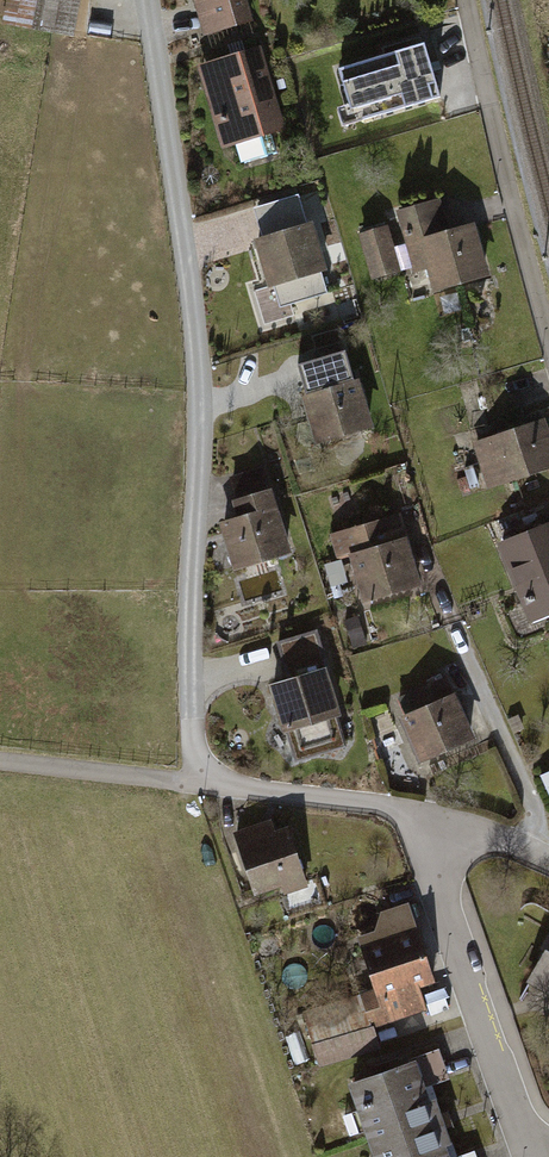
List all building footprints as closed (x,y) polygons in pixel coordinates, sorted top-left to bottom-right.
[(7,20),(71,32),(77,0),(11,0),(7,20)] [(207,40),(254,25),(246,0),(194,0),(207,40)] [(439,95),(422,40),(337,66),(347,99),(335,102),(341,124),(439,95)] [(264,48),(198,66),(222,151),(288,133),(264,48)] [(446,200),(401,213),(417,273),(430,269),(437,295),(491,281),(476,226),(455,232),(446,200)] [(311,220),(253,237),(267,283),(273,282),(279,304),(326,290),(320,271),(326,269),(311,220)] [(390,227),(363,236),(378,282),(405,273),(390,227)] [(322,391),(303,397),(317,443),(374,425),(355,362),(317,374),(322,391)] [(475,445),(491,492),(548,472),(548,429),(546,421),(475,445)] [(236,501),(214,508),(232,572),(295,554),(269,462),(228,474),(236,501)] [(405,513),(331,537),(339,562),(349,558),(364,601),(419,582),(409,551),(417,548),(405,513)] [(499,542),(526,618),(548,610),(548,524),(499,542)] [(537,618),(541,629),(548,626),(548,614),(537,618)] [(327,668),(269,686),(284,732),(341,714),(327,668)] [(405,716),(401,718),(420,763),(475,739),(449,680),(398,702),(405,716)] [(272,820),(234,833),(259,905),(307,889),(286,828),(276,831),(272,820)] [(419,927),(359,946),(374,992),(363,995),(375,1031),(429,1013),(422,991),(438,986),(419,927)] [(530,985),(548,996),(548,950),(530,985)] [(347,1082),(373,1156),(451,1156),(426,1087),(450,1079),(440,1050),(347,1082)]
